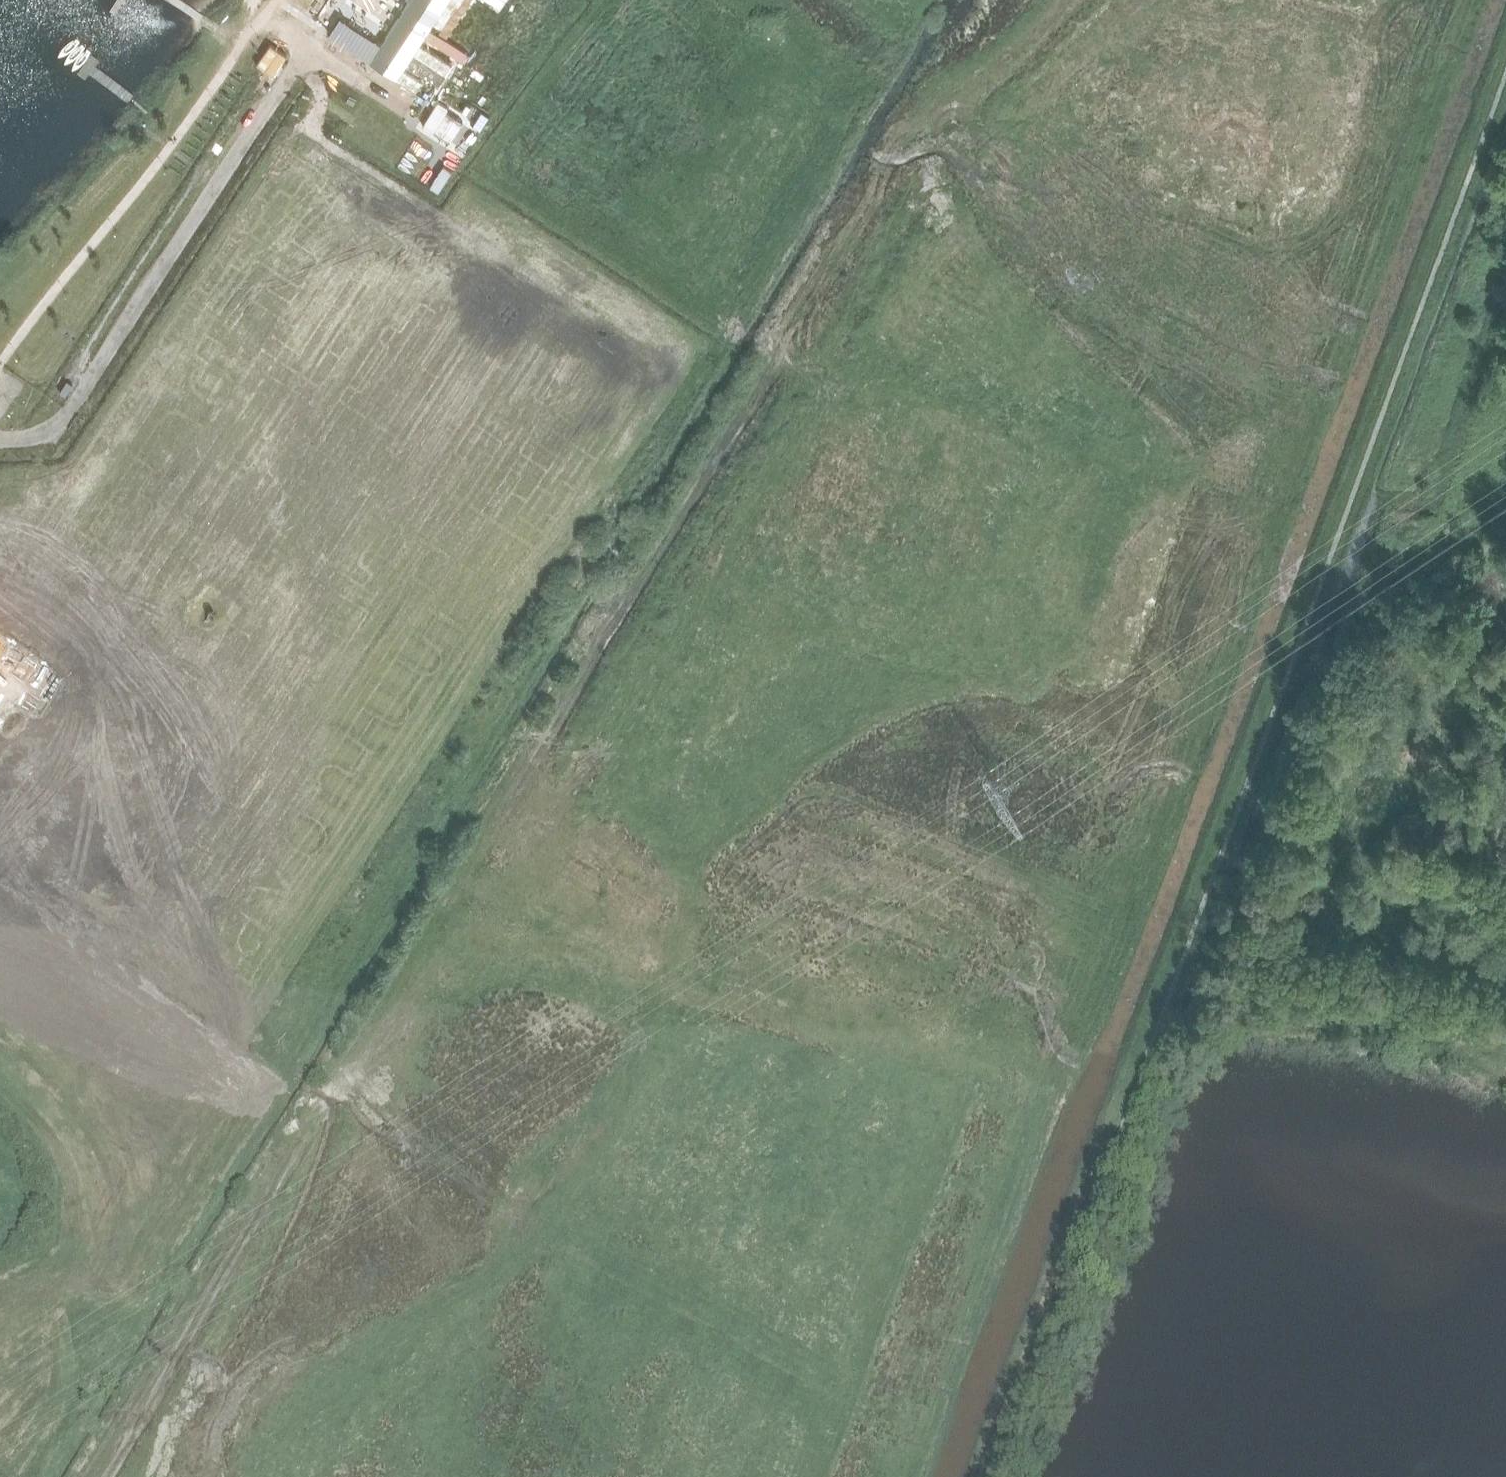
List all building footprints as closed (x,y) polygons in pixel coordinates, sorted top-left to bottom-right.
[(333,27),(433,93),(460,53),(426,31),(435,17),(452,29),(471,0),(408,0),(384,37),(344,10),(333,27)] [(438,96),(417,129),(439,143),(461,111),(438,96)]
